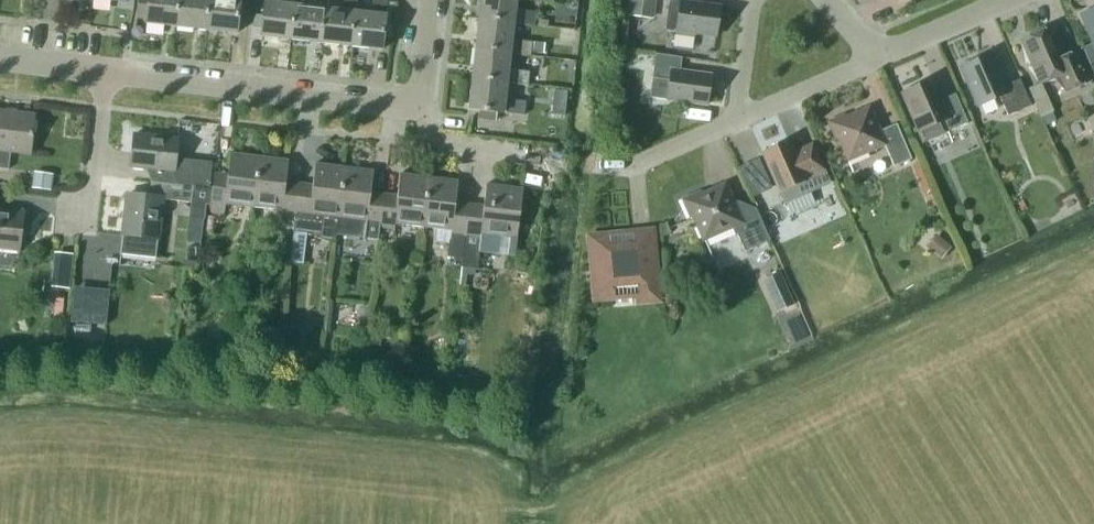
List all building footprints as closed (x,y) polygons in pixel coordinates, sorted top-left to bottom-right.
[(146,19),(146,23),(176,26),(179,0),(138,0),(136,18),(146,19)] [(176,26),(206,30),(209,0),(179,0),(176,26)] [(206,30),(237,33),(240,0),(209,0),(206,30)] [(296,5),(297,0),(283,0),(283,3),(265,1),(264,15),(262,27),(261,36),(292,39),(296,5)] [(292,39),(322,43),(326,8),(327,0),(313,0),(313,7),(296,5),(292,39)] [(322,43),(352,46),(356,11),(357,0),(344,0),(343,10),(326,8),(322,43)] [(356,11),(352,46),(382,49),(383,37),(387,1),(388,0),(374,0),(372,13),(356,11)] [(514,23),(534,25),(536,12),(515,10),(517,0),(482,0),(479,19),(514,22),(514,23)] [(653,0),(630,0),(628,15),(651,18),(653,0)] [(676,34),(694,37),(695,33),(716,36),(720,7),(671,0),(670,0),(666,30),(675,32),(675,34),(676,34)] [(387,1),(383,37),(391,38),(395,2),(387,1)] [(1093,45),(1093,9),(1081,15),(1093,43),(1093,45)] [(255,14),(253,26),(262,27),(264,15),(255,14)] [(510,52),(510,53),(531,55),(533,42),(512,39),(514,23),(514,22),(479,19),(476,48),(510,52)] [(1051,28),(1021,41),(1040,83),(1055,77),(1066,91),(1088,81),(1089,84),(1091,84),(1075,49),(1074,49),(1076,53),(1064,58),(1051,28)] [(532,53),(544,54),(545,54),(546,43),(545,43),(533,42),(532,53)] [(1082,47),(1091,68),(1093,67),(1093,45),(1093,43),(1082,47)] [(507,82),(507,83),(527,85),(529,72),(508,69),(510,53),(510,52),(476,48),(472,78),(507,82)] [(999,96),(1008,116),(1031,106),(1019,79),(1006,85),(992,53),(961,67),(978,106),(999,96)] [(652,78),(649,98),(667,100),(706,105),(711,75),(680,71),(682,57),(655,54),(652,78)] [(507,82),(472,78),(469,109),(524,115),(526,101),(505,99),(507,83),(507,82)] [(922,142),(945,133),(968,123),(955,93),(942,99),(944,105),(938,108),(926,82),(901,93),(922,142)] [(1041,83),(1028,88),(1041,117),(1054,112),(1041,83)] [(554,90),(553,97),(567,99),(567,91),(554,90)] [(894,166),(911,159),(896,124),(880,131),(870,106),(846,117),(844,114),(827,121),(835,139),(837,137),(848,161),(885,145),(894,166)] [(496,121),(497,112),(479,110),(478,119),(496,121)] [(34,115),(0,111),(0,168),(9,169),(11,151),(30,153),(34,115)] [(212,162),(176,158),(178,139),(134,134),(130,167),(168,171),(167,182),(192,185),(209,188),(212,162)] [(762,153),(780,192),(785,203),(829,184),(812,144),(794,152),(789,141),(762,153)] [(212,188),(210,205),(210,208),(225,209),(225,204),(253,207),(260,156),(230,153),(227,184),(213,182),(212,188)] [(285,190),(289,160),(260,156),(253,207),(281,210),(281,216),(295,218),(298,192),(285,190)] [(760,158),(740,167),(751,189),(770,181),(760,158)] [(336,235),(338,217),(344,166),(315,163),(312,194),(298,192),(295,218),(294,232),(305,233),(335,244),(336,235)] [(344,166),(338,217),(336,235),(379,240),(380,228),(383,202),(370,201),(374,170),(344,166)] [(53,174),(34,171),(32,188),(51,190),(53,174)] [(397,204),(383,202),(380,228),(395,230),(395,224),(423,227),(429,177),(400,173),(397,204)] [(467,223),(468,213),(455,211),(458,180),(429,177),(423,227),(451,231),(448,256),(462,258),(467,223)] [(122,236),(157,240),(162,200),(190,203),(192,187),(151,183),(149,196),(127,194),(122,236)] [(462,258),(461,267),(476,269),(477,269),(482,234),(517,238),(518,223),(523,188),(487,183),(483,214),(468,213),(467,223),(462,258)] [(744,251),(770,240),(756,209),(740,216),(725,183),(702,193),(700,191),(681,199),(690,218),(692,217),(703,241),(734,227),(744,251)] [(192,185),(192,187),(190,203),(189,217),(205,219),(206,205),(210,205),(212,188),(209,188),(192,185)] [(932,195),(926,198),(931,209),(936,206),(932,195)] [(22,223),(24,210),(0,207),(0,251),(19,253),(22,223)] [(667,223),(661,225),(665,234),(671,232),(667,223)] [(591,255),(588,255),(590,269),(593,269),(596,299),(615,297),(614,288),(637,286),(638,301),(658,299),(652,231),(632,233),(633,242),(610,244),(610,235),(590,237),(591,255)] [(951,247),(935,234),(925,247),(941,260),(951,247)] [(302,254),(291,253),(290,263),(300,265),(302,254)] [(113,286),(114,259),(78,258),(77,285),(113,286)] [(772,301),(789,293),(780,273),(763,281),(772,301)] [(54,281),(53,290),(68,292),(69,282),(54,281)] [(54,317),(62,317),(65,294),(56,293),(54,317)] [(358,332),(367,333),(369,318),(360,317),(358,332)] [(284,341),(282,363),(295,364),(297,343),(299,329),(286,327),(284,341)] [(370,345),(380,346),(382,331),(372,330),(370,345)]
